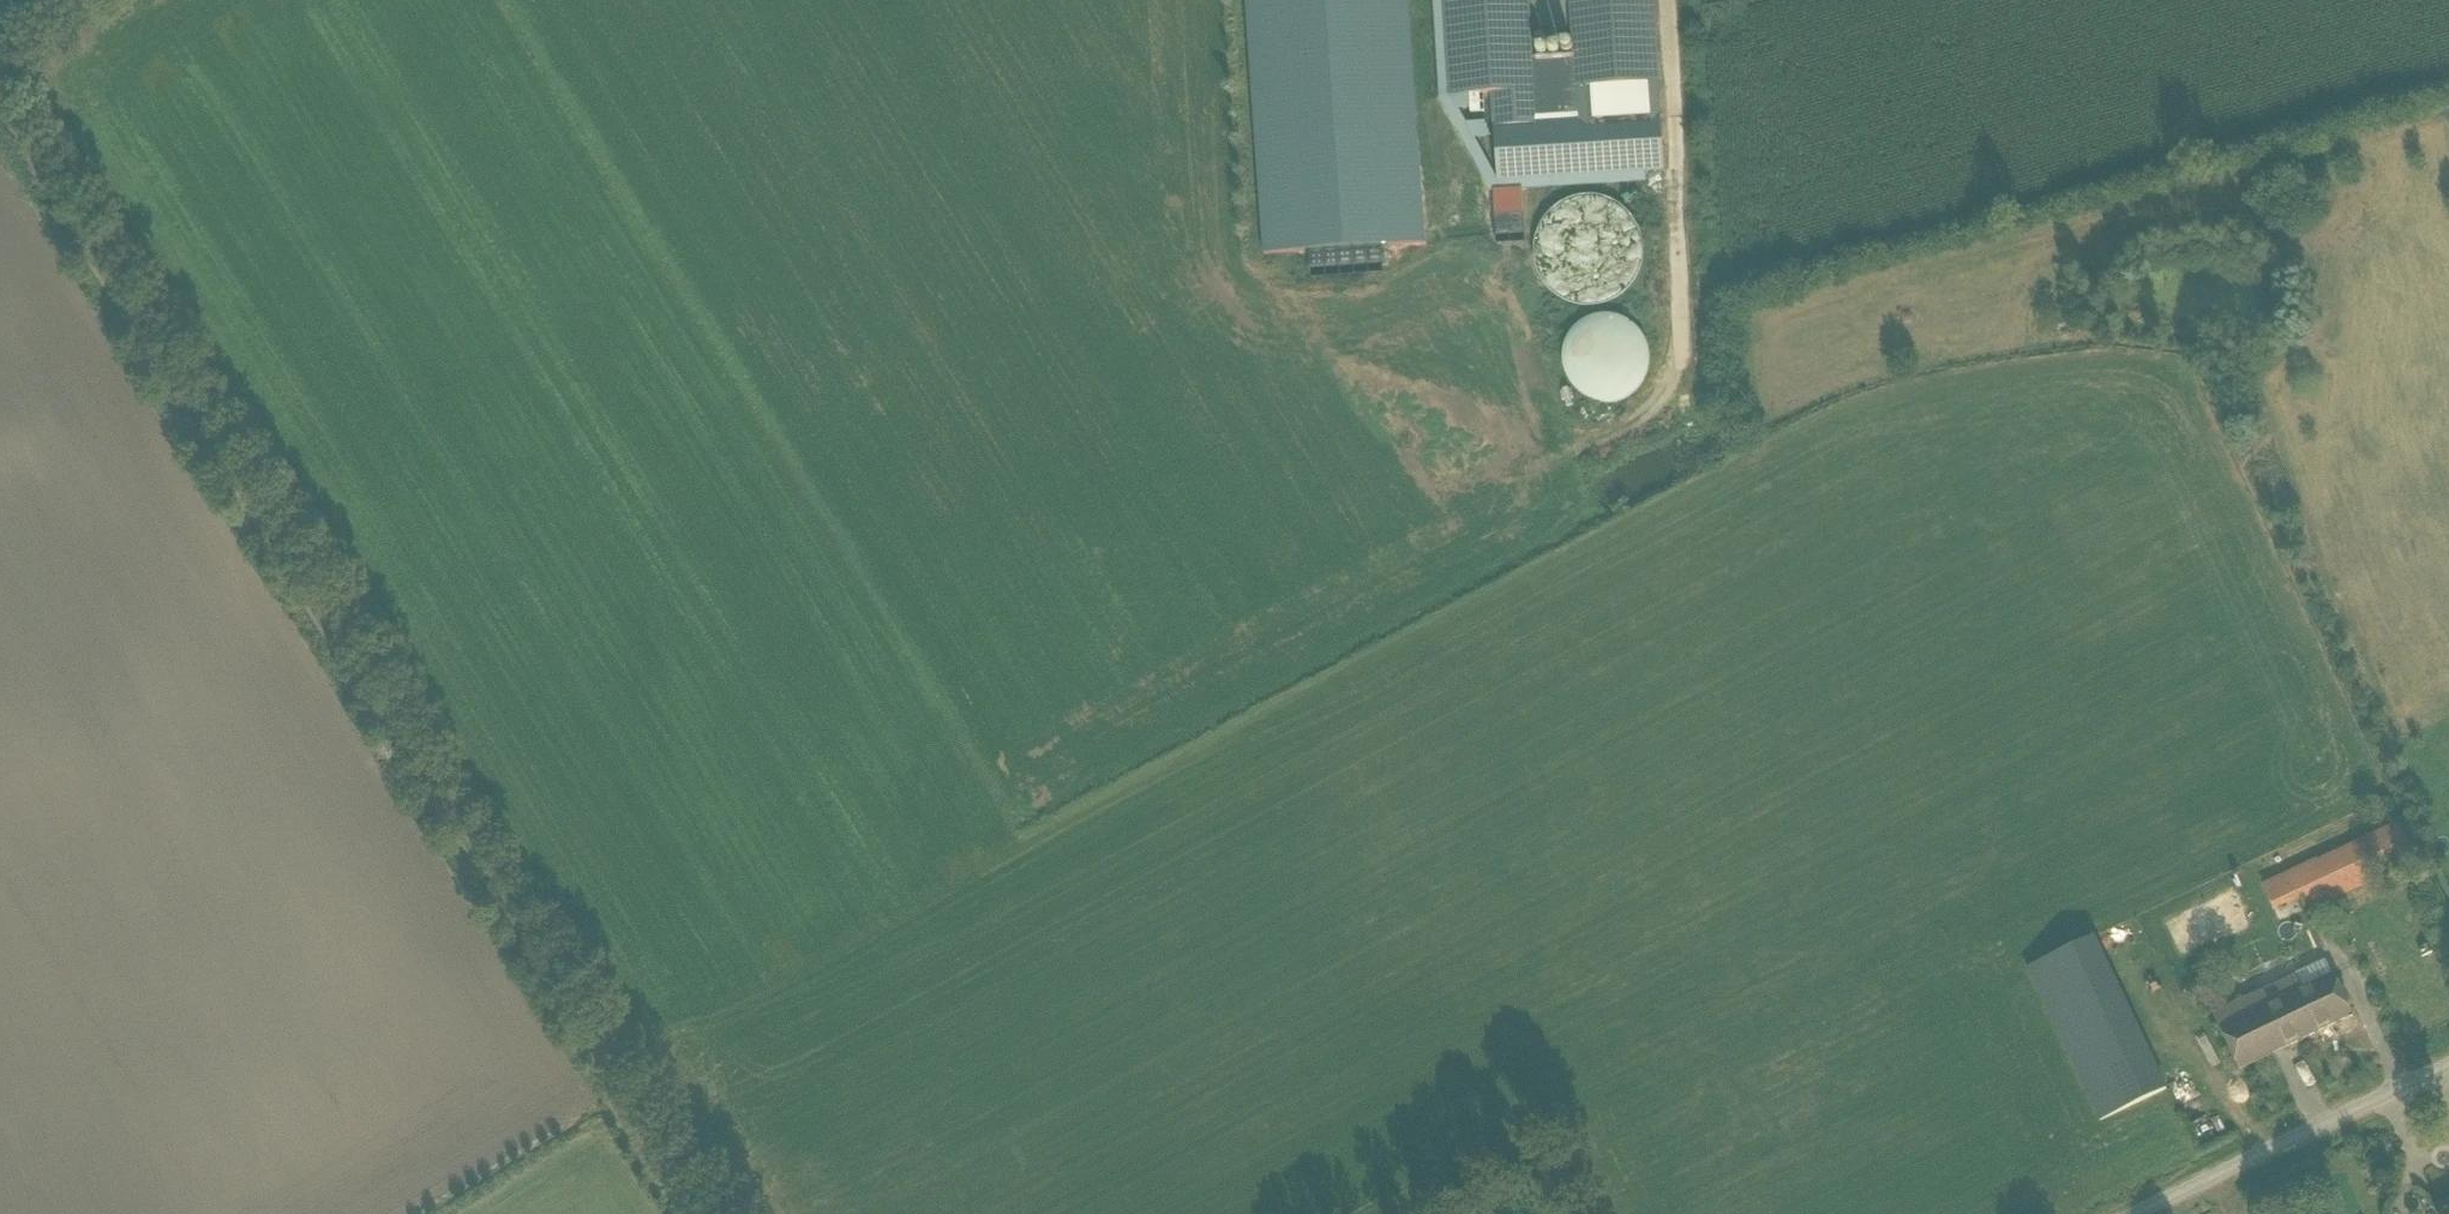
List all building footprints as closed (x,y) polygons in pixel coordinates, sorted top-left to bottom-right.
[(1391,268),(1389,246),(1425,243),(1408,0),(1246,0),(1264,254),(1308,251),(1310,273),(1391,268)] [(1451,95),(1492,93),(1497,179),(1664,168),(1654,0),(1570,0),(1574,58),(1532,61),(1528,0),(1445,0),(1451,95)] [(1493,211),(1522,210),(1521,193),(1492,194),(1493,211)] [(1548,296),(1637,291),(1631,198),(1542,203),(1548,296)] [(1651,364),(1651,363),(1650,354),(1647,344),(1644,338),(1638,331),(1632,325),(1624,321),(1617,319),(1608,317),(1600,318),(1589,320),(1581,324),(1574,329),(1568,336),(1563,344),(1561,352),(1559,362),(1560,372),(1563,382),(1567,389),(1573,396),(1579,401),(1585,404),(1594,408),(1604,409),(1612,409),(1620,407),(1629,403),(1637,396),(1643,389),(1647,382),(1650,372),(1651,364)] [(2290,876),(2264,888),(2275,911),(2301,899),(2306,909),(2337,895),(2415,858),(2399,825),(2290,876)] [(2102,933),(2029,963),(2096,1120),(2169,1089),(2102,933)] [(2352,1015),(2342,993),(2336,980),(2305,994),(2298,980),(2263,997),(2262,995),(2215,1017),(2229,1047),(2239,1069),(2352,1015)] [(2433,1208),(2436,1213),(2448,1213),(2448,1200),(2433,1208)]
